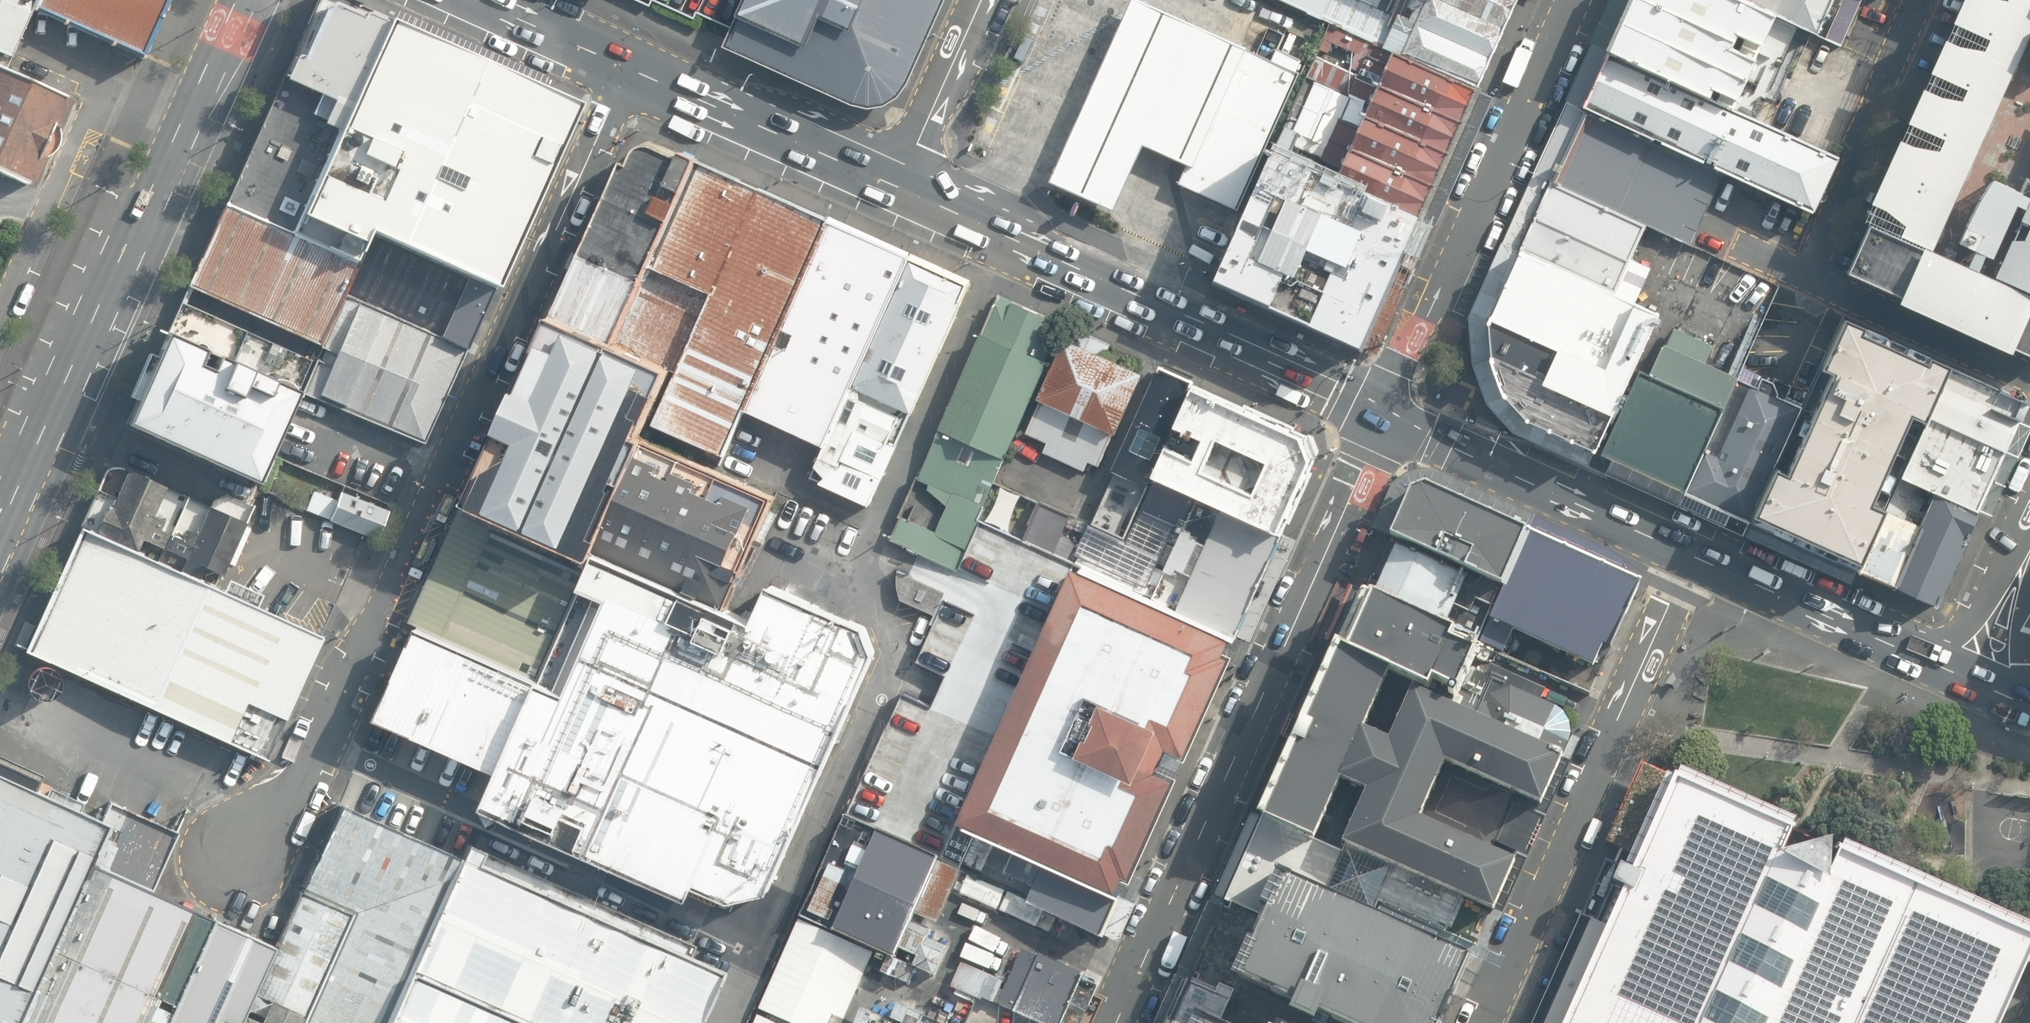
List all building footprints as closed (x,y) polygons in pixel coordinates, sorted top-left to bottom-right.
[(7,67),(32,8),(36,9),(37,6),(142,55),(167,0),(0,0),(0,64),(7,67)] [(344,0),(314,0),(272,97),(336,128),(388,19),(344,0)] [(724,48),(860,106),(880,108),(895,103),(904,91),(917,68),(947,0),(745,0),(724,48)] [(1133,168),(1144,143),(1161,150),(1187,162),(1240,44),(1210,31),(1143,0),(1132,0),(1113,42),(1068,142),(1051,180),(1115,208),(1133,168)] [(1386,48),(1401,17),(1362,0),(1283,0),(1373,42),(1386,48)] [(1517,0),(1408,0),(1401,17),(1386,48),(1482,92),(1517,0)] [(1745,0),(1629,0),(1604,49),(1734,108),(1776,15),(1745,0)] [(1776,15),(1815,34),(1829,0),(1745,0),(1776,15)] [(1865,220),(1842,272),(2029,354),(2029,0),(1961,0),(1865,220)] [(579,100),(388,19),(336,128),(286,231),(355,260),(367,235),(498,285),(579,100)] [(1420,218),(1482,92),(1386,48),(1373,42),(1358,76),(1317,58),(1306,79),(1370,106),(1360,127),(1338,119),(1319,158),(1344,169),(1339,183),(1420,218)] [(1241,210),(1300,71),(1240,44),(1187,162),(1179,181),(1241,210)] [(1734,108),(1604,49),(1579,103),(1588,107),(1725,171),(1811,213),(1837,155),(1734,108)] [(27,183),(28,182),(34,184),(48,156),(50,154),(53,152),(55,150),(57,147),(60,143),(61,138),(61,133),(61,129),(60,126),(73,98),(67,96),(68,94),(7,67),(0,64),(0,171),(27,183)] [(336,128),(272,97),(224,204),(286,231),(336,128)] [(1588,107),(1554,183),(1643,224),(1690,244),(1725,171),(1588,107)] [(654,266),(704,159),(667,145),(646,145),(633,152),(557,318),(682,372),(715,295),(654,266)] [(1339,183),(1275,154),(1217,294),(1367,352),(1420,218),(1339,183)] [(836,220),(704,159),(654,266),(715,295),(682,372),(658,425),(729,450),(749,407),(836,220)] [(1520,250),(1612,292),(1643,224),(1554,183),(1551,181),(1520,250)] [(286,231),(224,204),(187,287),(318,343),(355,260),(286,231)] [(910,253),(836,220),(749,407),(828,442),(910,253)] [(498,285),(367,235),(355,260),(296,392),(421,446),(498,285)] [(1592,456),(1658,314),(1612,292),(1520,250),(1487,326),(1489,364),(1502,401),(1526,426),(1548,435),(1570,445),(1592,456)] [(973,280),(910,253),(828,442),(812,480),(874,507),(973,280)] [(1064,325),(996,294),(917,478),(950,505),(939,531),(901,515),(891,538),(954,564),(1064,325)] [(1749,519),(1858,568),(1885,507),(1869,500),(1910,412),(1925,418),(1949,364),(1950,362),(1841,314),(1820,364),(1831,369),(1785,470),(1775,465),(1749,519)] [(682,372),(557,318),(473,505),(598,560),(652,440),(658,425),(682,372)] [(1601,451),(1686,490),(1738,376),(1706,362),(1713,343),(1674,327),(1666,345),(1663,343),(1649,373),(1638,369),(1601,451)] [(294,386),(168,330),(127,422),(253,478),(294,386)] [(1143,371),(1067,338),(1026,432),(1048,441),(1043,452),(1086,470),(1089,461),(1101,467),(1143,371)] [(1899,475),(1980,511),(2028,399),(1949,364),(1925,418),(1899,475)] [(1686,490),(1749,519),(1775,465),(1803,407),(1785,399),(1792,385),(1774,378),(1771,381),(1741,367),(1738,376),(1686,490)] [(1193,386),(1159,371),(1116,470),(1150,485),(1193,386)] [(1281,535),(1319,461),(1310,432),(1197,387),(1155,482),(1281,535)] [(777,491),(652,440),(598,560),(729,606),(777,491)] [(161,486),(125,470),(94,534),(157,563),(170,531),(154,513),(161,486)] [(1536,520),(1421,471),(1390,535),(1389,535),(1481,577),(1506,587),(1536,520)] [(1980,511),(1899,475),(1885,507),(1858,568),(1933,602),(1935,602),(1938,602),(1980,511)] [(386,511),(337,492),(326,516),(375,539),(386,511)] [(1281,535),(1198,501),(1151,605),(1232,642),(1281,535)] [(170,531),(157,563),(210,588),(242,520),(204,505),(193,527),(170,531)] [(598,560),(473,505),(416,629),(546,684),(598,560)] [(1640,566),(1536,520),(1506,587),(1481,643),(1586,690),(1640,566)] [(961,870),(977,831),(961,824),(1074,571),(1075,568),(979,526),(959,571),(919,553),(908,578),(898,574),(901,601),(935,615),(931,625),(934,626),(917,663),(946,676),(933,707),(904,692),(847,817),(961,870)] [(94,534),(83,529),(29,654),(264,760),(317,637),(210,588),(157,563),(94,534)] [(1481,577),(1389,535),(1365,590),(1456,632),(1481,577)] [(729,606),(598,560),(546,684),(416,629),(379,720),(501,777),(488,807),(697,896),(704,883),(740,897),(776,890),(874,662),(873,630),(778,581),(760,616),(729,606)] [(1151,605),(1074,571),(961,824),(977,831),(1014,848),(1116,893),(1124,878),(1133,882),(1179,780),(1177,779),(1185,762),(1187,763),(1235,658),(1227,654),(1232,642),(1151,605)] [(1456,632),(1365,590),(1339,650),(1456,705),(1481,643),(1456,632)] [(1339,650),(1196,970),(1249,993),(1317,1022),(1438,1022),(1469,956),(1443,945),(1461,903),(1487,914),(1570,723),(1562,711),(1543,699),(1496,678),(1479,716),(1456,705),(1339,650)] [(2029,968),(2029,943),(1837,855),(1838,853),(1796,834),(1795,835),(1793,834),(1761,819),(1644,765),(1607,844),(1633,857),(1627,870),(1635,874),(1634,876),(1608,864),(1535,1022),(2005,1022),(2029,968)] [(0,778),(0,1022),(2,1022),(20,1022),(92,864),(108,825),(99,820),(0,778)] [(175,833),(108,805),(99,820),(108,825),(92,864),(150,891),(175,833)] [(335,808),(299,888),(354,913),(306,1022),(389,1022),(411,974),(461,858),(335,808)] [(960,872),(848,821),(804,919),(867,948),(937,979),(951,949),(929,939),(960,872)] [(466,847),(461,858),(411,974),(522,1022),(702,1022),(726,971),(686,954),(690,943),(466,847)] [(1116,893),(1014,848),(997,887),(1102,934),(1116,893)] [(92,864),(20,1022),(170,1022),(215,922),(150,891),(92,864)] [(299,888),(240,1022),(306,1022),(354,913),(299,888)] [(804,919),(762,1010),(790,1022),(831,1022),(867,948),(804,919)] [(215,922),(170,1022),(236,1022),(269,947),(215,922)] [(1023,949),(1008,984),(961,964),(951,987),(1037,1022),(1065,1022),(1085,975),(1023,949)] [(1196,970),(1174,1022),(1235,1022),(1249,993),(1196,970)] [(411,974),(389,1022),(522,1022),(411,974)]
